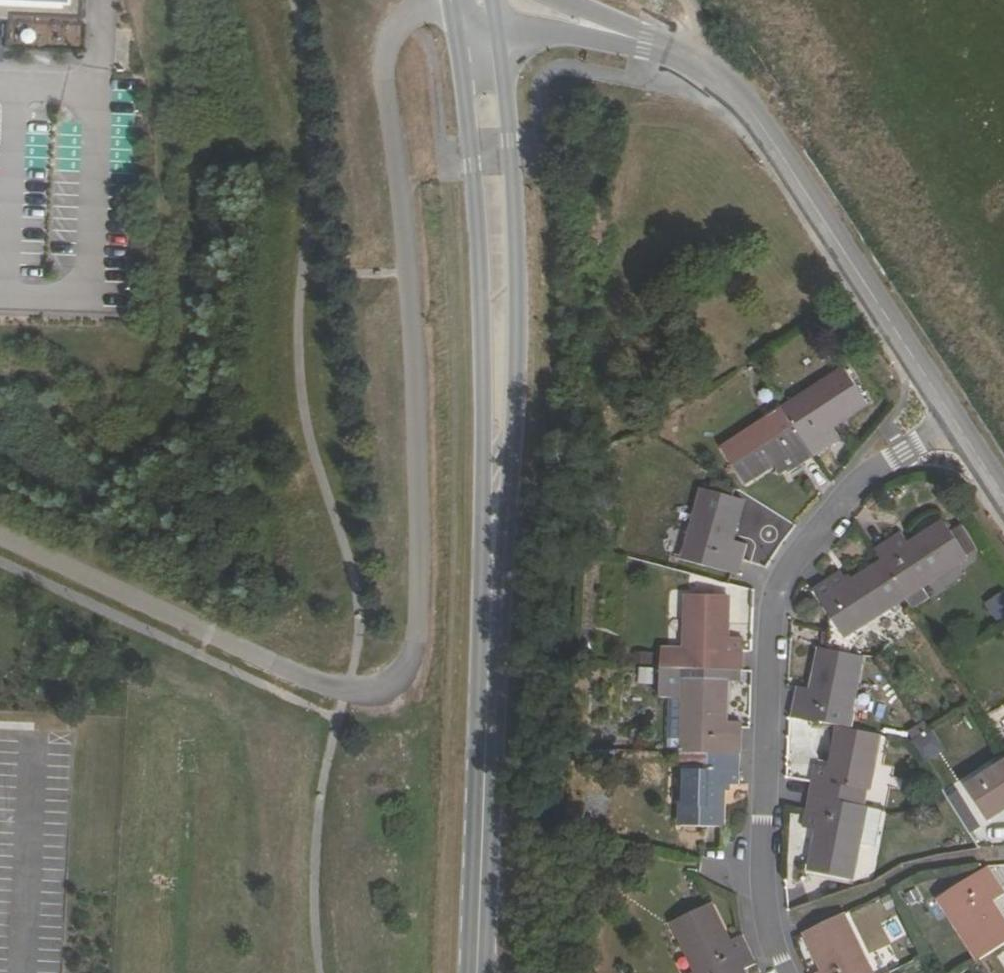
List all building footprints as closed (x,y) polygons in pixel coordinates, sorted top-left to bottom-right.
[(68,10),(68,0),(0,0),(0,7),(68,10)] [(813,456),(840,438),(831,425),(866,403),(845,370),(784,409),(813,456)] [(742,483),(779,459),(787,472),(813,456),(784,409),(721,450),(742,483)] [(738,498),(731,496),(732,489),(723,486),(724,484),(701,479),(691,530),(684,562),(739,574),(745,543),(729,539),(738,498)] [(907,601),(916,614),(932,604),(924,590),(969,562),(962,550),(971,544),(963,532),(954,538),(947,528),(911,550),(903,537),(877,554),(885,568),(907,601)] [(843,576),(815,594),(831,619),(835,617),(852,643),(866,634),(863,629),(907,601),(885,568),(851,589),(843,576)] [(998,620),(1003,616),(1003,589),(987,600),(998,620)] [(684,650),(709,650),(709,668),(739,669),(740,635),(723,634),(724,594),(685,593),(684,650)] [(860,658),(820,650),(814,690),(798,688),(792,721),(840,728),(847,730),(860,658)] [(682,697),(682,680),(682,667),(658,666),(657,697),(682,697)] [(737,723),(721,723),(722,681),(682,680),(682,697),(681,753),(706,754),(737,754),(737,723)] [(844,785),(869,790),(880,735),(847,730),(840,728),(833,768),(817,765),(812,797),(840,802),(844,785)] [(680,770),(706,771),(706,754),(681,753),(680,770)] [(718,828),(719,785),(736,786),(737,754),(706,754),(706,771),(680,770),(679,826),(718,828)] [(1003,812),(1003,761),(966,785),(990,820),(1003,812)] [(812,797),(806,828),(821,831),(813,873),(853,880),(867,807),(840,802),(812,797)] [(1003,942),(1003,919),(991,899),(1003,891),(1003,889),(998,879),(989,864),(964,879),(941,894),(980,957),(1003,942)] [(670,918),(695,968),(685,972),(726,972),(739,967),(753,960),(739,930),(724,938),(706,900),(670,918)] [(805,928),(823,966),(808,972),(809,972),(874,972),(868,960),(866,961),(841,910),(805,928)]
